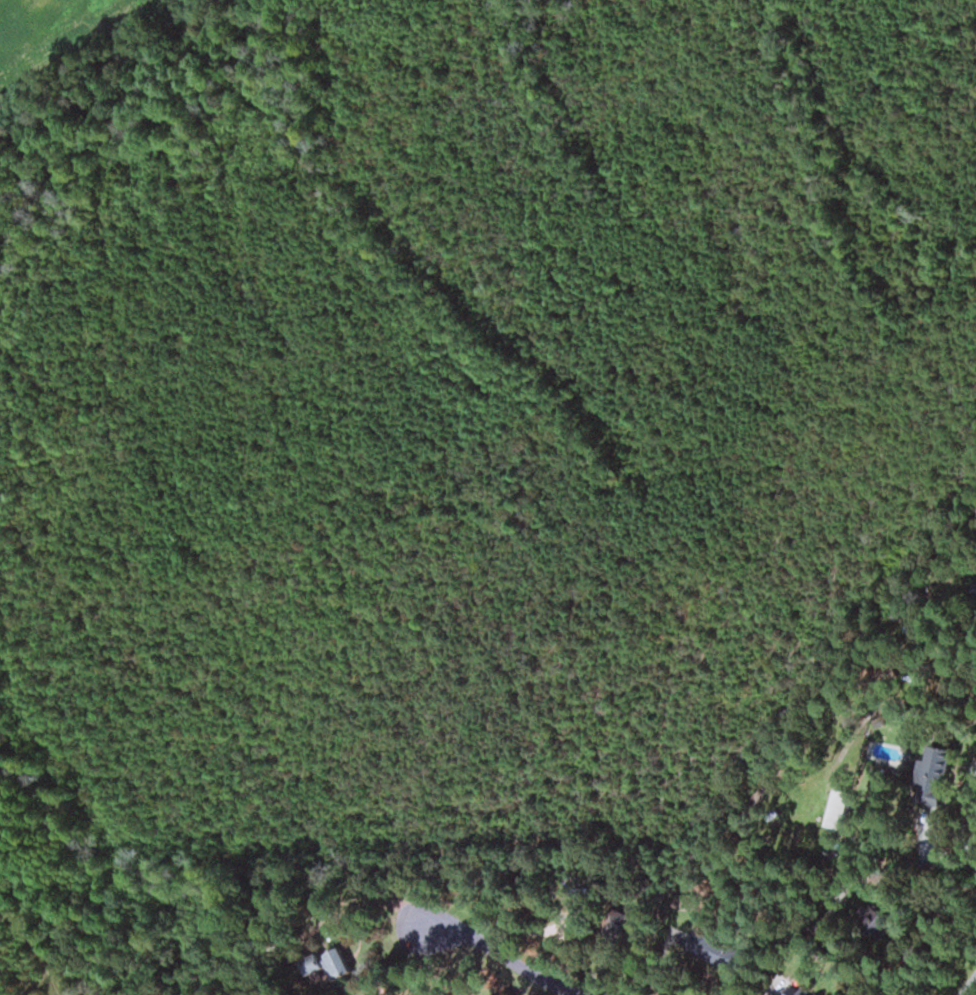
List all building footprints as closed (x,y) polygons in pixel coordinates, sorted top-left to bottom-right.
[(960,749),(935,749),(935,775),(960,775),(960,749)] [(855,791),(839,789),(833,827),(848,830),(855,791)] [(722,967),(734,949),(703,929),(691,947),(722,967)] [(359,972),(348,946),(309,961),(316,979),(339,969),(342,978),(359,972)] [(802,983),(789,994),(813,994),(802,983)]
